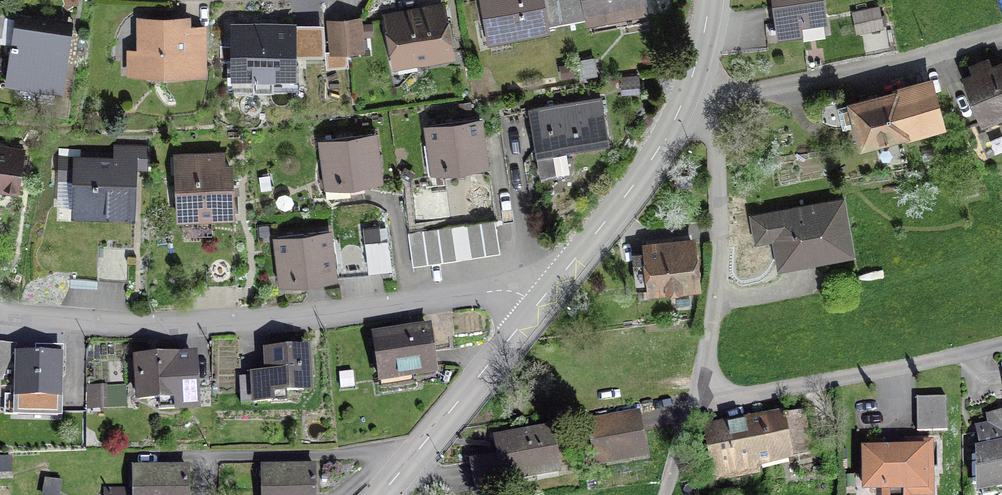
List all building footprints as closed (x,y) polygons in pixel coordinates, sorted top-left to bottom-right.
[(487,40),(566,25),(561,0),(479,0),(487,40)] [(566,25),(645,10),(643,0),(561,0),(566,25)] [(778,36),(799,33),(798,23),(821,20),(819,0),(774,0),(778,36)] [(449,56),(440,9),(386,19),(393,56),(412,52),(414,62),(449,56)] [(3,14),(0,13),(0,44),(10,45),(4,82),(55,90),(58,65),(65,66),(69,34),(2,24),(3,14)] [(868,30),(879,27),(877,15),(865,18),(868,30)] [(345,52),(361,50),(358,20),(343,22),(345,52)] [(183,67),(202,67),(202,33),(183,33),(183,27),(168,27),(163,22),(140,23),(141,73),(183,72),(183,67)] [(295,22),(230,22),(230,74),(295,73),(295,22)] [(331,53),(345,52),(343,22),(328,23),(331,53)] [(598,75),(595,56),(579,58),(582,77),(598,75)] [(561,79),(575,76),(573,62),(559,65),(561,79)] [(963,81),(980,123),(1001,115),(1001,71),(1000,66),(989,70),(989,68),(972,74),(973,77),(963,81)] [(622,94),(641,92),(639,74),(620,75),(622,94)] [(866,101),(866,102),(836,110),(841,130),(856,126),(861,145),(939,124),(931,94),(910,100),(908,91),(878,99),(878,98),(866,101)] [(601,93),(527,106),(540,180),(571,175),(567,152),(610,145),(601,93)] [(473,111),(472,100),(457,103),(459,113),(473,111)] [(423,124),(430,173),(490,165),(482,115),(423,124)] [(377,130),(318,138),(325,188),(383,180),(377,130)] [(1,196),(2,191),(18,193),(26,147),(0,142),(0,195),(1,196)] [(136,220),(137,169),(148,169),(149,144),(114,143),(113,154),(81,153),(81,149),(58,148),(56,207),(60,207),(59,218),(136,220)] [(173,152),(176,221),(235,218),(233,161),(225,161),(224,149),(173,152)] [(272,188),(270,174),(259,176),(261,190),(272,188)] [(691,188),(689,174),(674,176),(676,190),(691,188)] [(770,216),(779,266),(815,259),(814,252),(847,246),(839,204),(770,216)] [(413,266),(500,253),(495,219),(408,233),(413,266)] [(363,226),(368,270),(392,267),(387,226),(379,227),(379,224),(363,226)] [(273,235),(271,225),(259,227),(260,236),(273,235)] [(279,284),(338,278),(332,229),(273,235),(279,284)] [(696,235),(642,240),(643,250),(631,251),(635,288),(647,287),(648,294),(702,289),(696,235)] [(97,287),(97,279),(70,278),(70,286),(97,287)] [(410,377),(439,373),(432,322),(371,331),(378,382),(381,382),(381,386),(410,382),(410,377)] [(0,342),(0,398),(1,398),(3,379),(17,344),(0,342)] [(35,351),(14,351),(13,394),(4,394),(4,416),(63,417),(64,345),(35,344),(35,351)] [(314,391),(311,345),(262,347),(264,371),(250,371),(251,404),(285,402),(284,393),(314,391)] [(159,410),(200,408),(198,351),(134,354),(136,401),(159,400),(159,410)] [(355,387),(354,370),(338,371),(340,388),(355,387)] [(127,384),(87,385),(87,408),(127,408),(127,384)] [(920,399),(919,432),(948,432),(949,399),(920,399)] [(648,457),(640,409),(587,419),(596,467),(648,457)] [(710,471),(809,453),(802,414),(782,418),(781,417),(703,431),(710,471)] [(496,454),(468,458),(474,494),(503,490),(502,483),(561,474),(554,424),(493,433),(496,454)] [(976,430),(980,452),(976,453),(976,490),(979,489),(980,494),(996,494),(1001,485),(1001,425),(976,430)] [(860,450),(861,494),(887,494),(925,494),(924,449),(860,450)] [(12,455),(0,456),(0,473),(12,473),(12,455)] [(190,463),(131,464),(132,486),(103,486),(103,494),(191,494),(190,463)] [(261,494),(317,494),(316,463),(261,463),(261,494)] [(63,480),(45,478),(42,494),(60,494),(63,480)]
